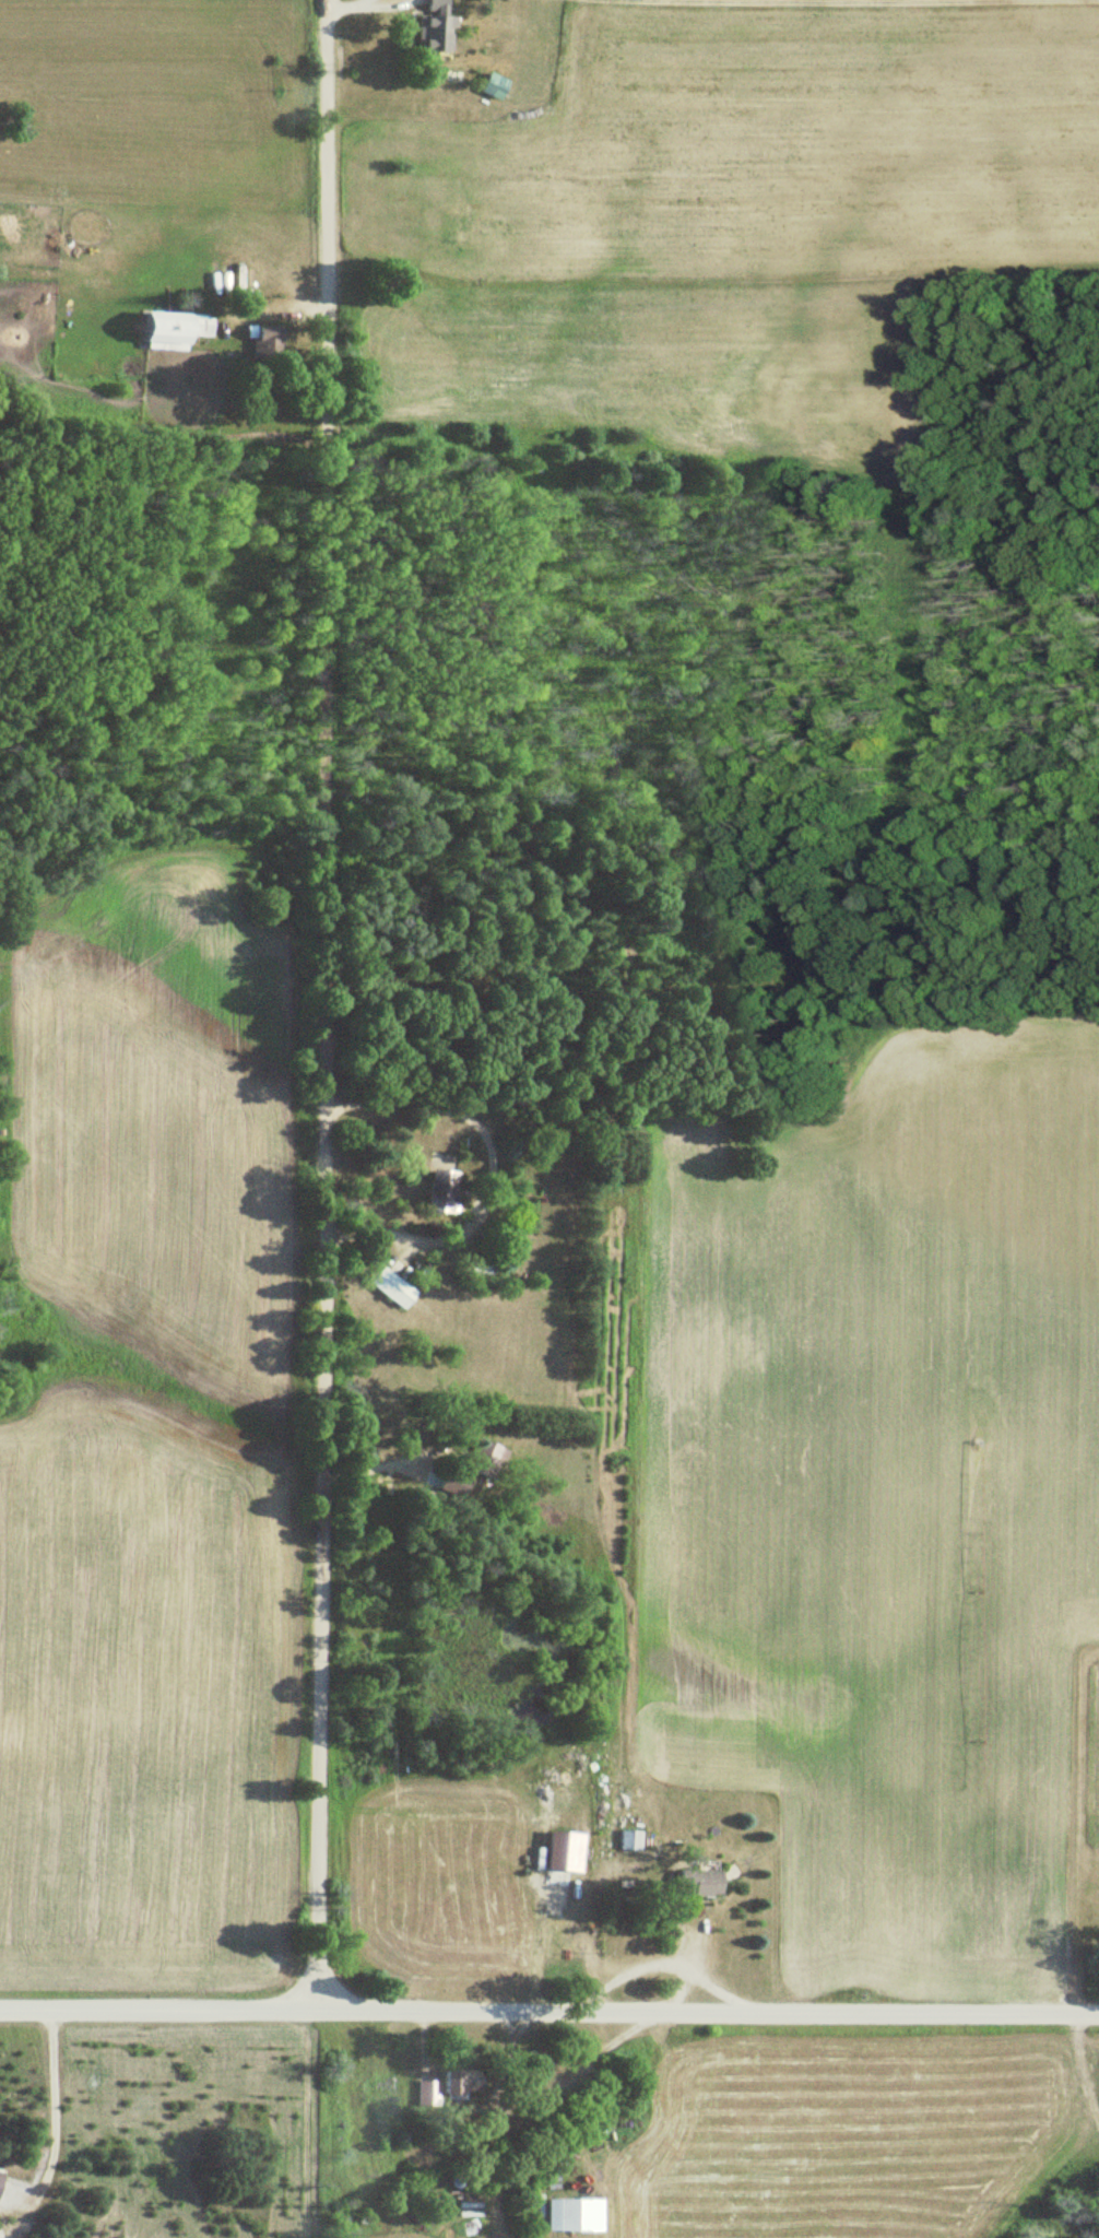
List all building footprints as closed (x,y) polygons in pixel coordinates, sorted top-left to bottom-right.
[(414,52),(445,52),(445,29),(451,29),(451,16),(441,16),(441,0),(424,1),(424,14),(414,14),(414,52)] [(476,92),(495,101),(504,81),(485,72),(476,92)] [(210,315),(135,311),(134,342),(143,342),(143,349),(182,351),(182,336),(209,337),(210,315)] [(277,329),(251,325),(246,361),(271,365),(277,329)] [(426,1213),(452,1212),(450,1171),(424,1172),(426,1213)] [(412,1295),(378,1266),(364,1283),(398,1312),(412,1295)] [(499,1448),(479,1438),(466,1468),(486,1477),(499,1448)] [(636,1850),(636,1830),(616,1830),(616,1850),(636,1850)] [(672,1895),(714,1896),(715,1870),(673,1869),(672,1895)] [(473,2072),(434,2072),(434,2098),(473,2097),(473,2072)] [(597,2199),(541,2199),(541,2232),(597,2232),(597,2199)]
